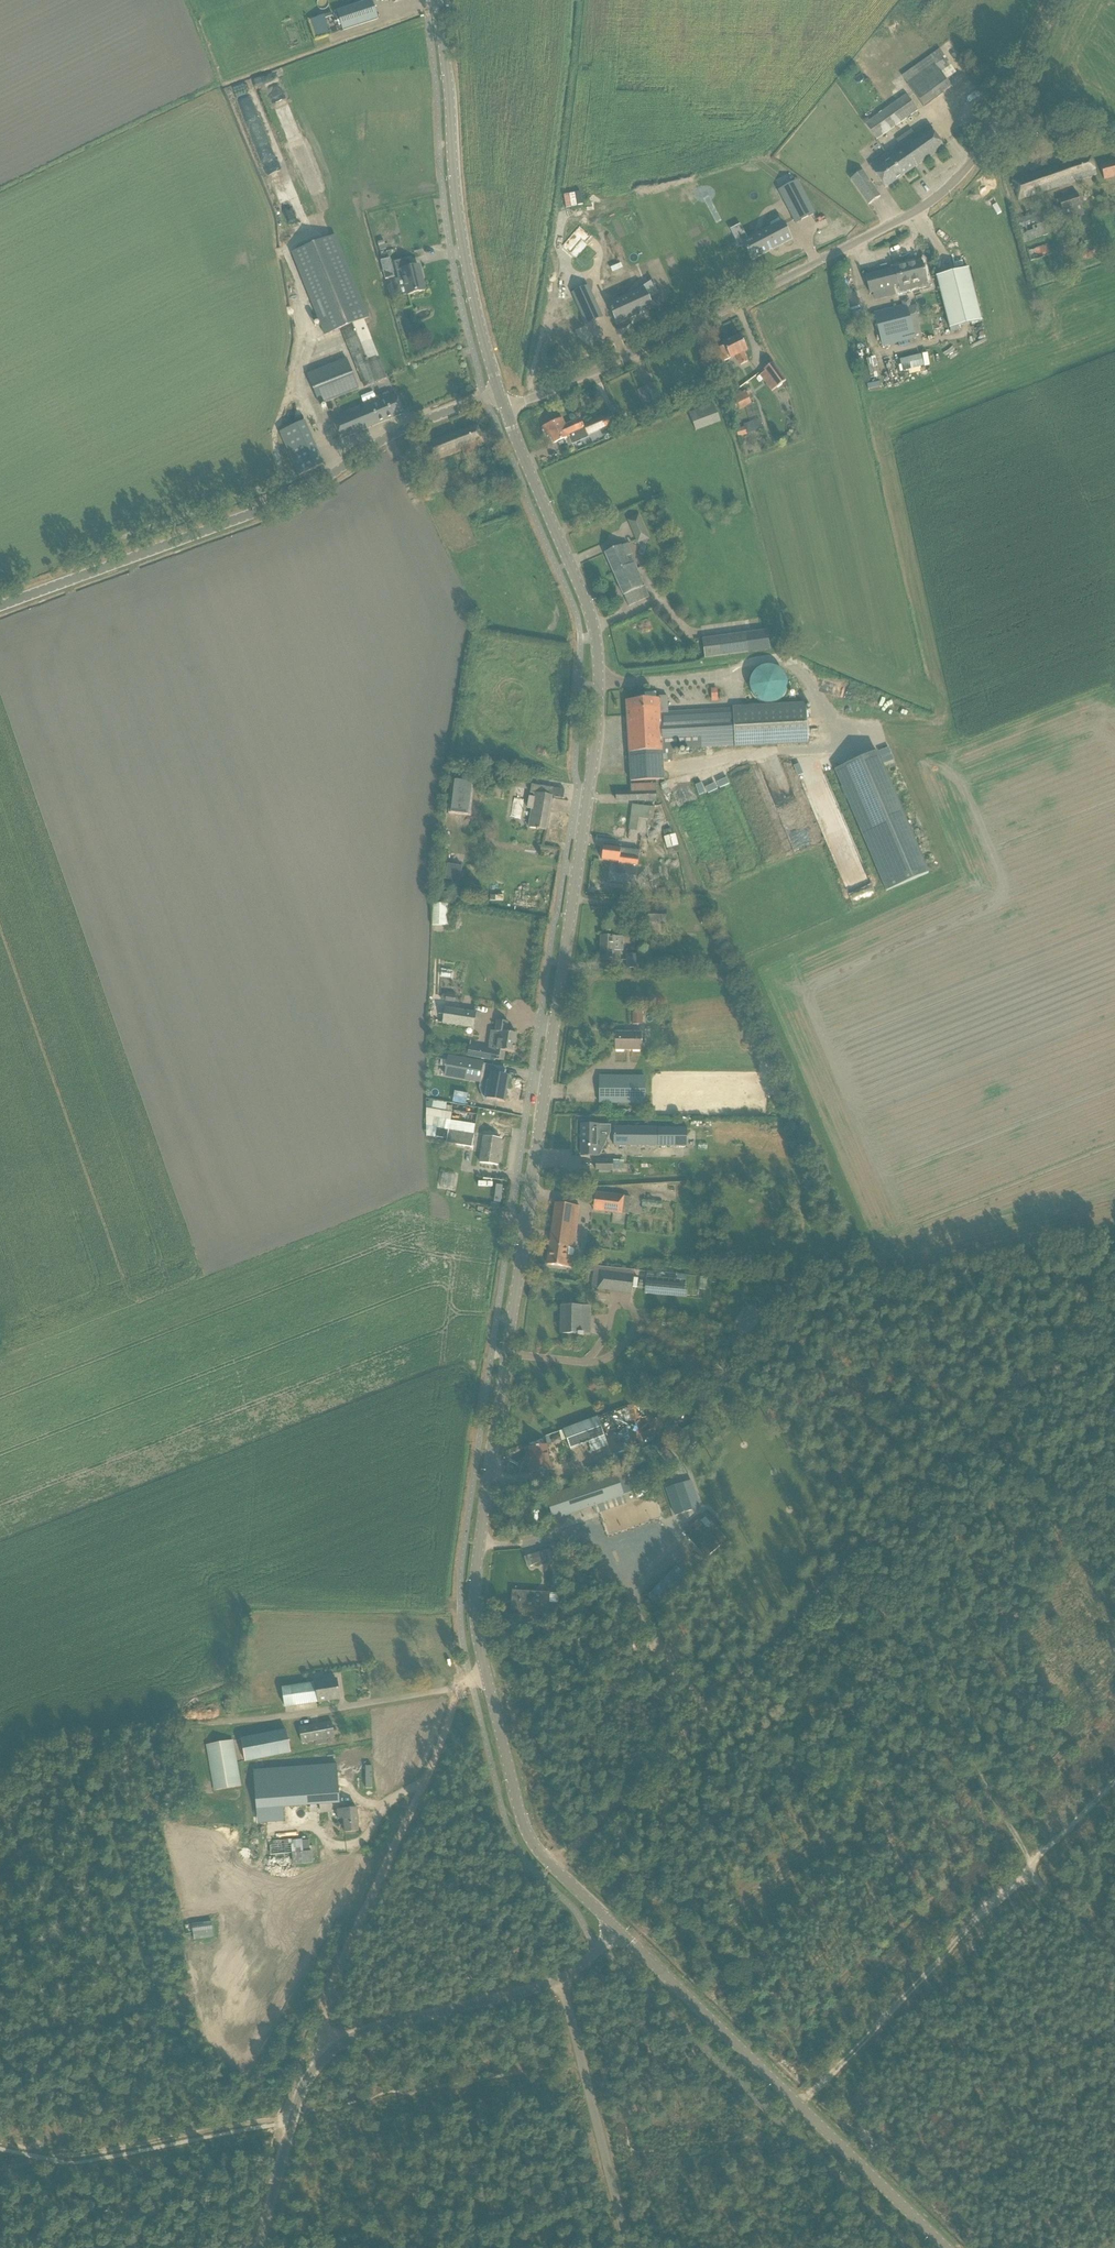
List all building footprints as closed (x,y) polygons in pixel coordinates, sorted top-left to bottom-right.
[(372,0),(371,0),(336,11),(343,30),(378,19),(372,0)] [(921,104),(948,85),(933,63),(905,82),(921,104)] [(865,124),(870,131),(876,140),(917,111),(906,95),(865,124)] [(873,171),(885,188),(943,147),(928,125),(875,162),(878,167),(873,171)] [(1012,181),(1018,200),(1096,175),(1090,155),(1012,181)] [(1100,165),(1104,179),(1114,176),(1114,161),(1100,165)] [(852,178),(850,179),(866,202),(868,205),(880,197),(878,193),(867,178),(862,181),(857,174),(852,178)] [(798,181),(778,191),(795,223),(815,213),(798,181)] [(1058,199),(1064,218),(1082,213),(1077,194),(1058,199)] [(1016,221),(1024,242),(1049,233),(1041,212),(1016,221)] [(782,222),(743,242),(751,259),(790,238),(782,222)] [(580,227),(563,246),(576,258),(588,244),(586,243),(591,237),(580,227)] [(1071,237),(1075,246),(1090,240),(1086,230),(1071,237)] [(386,379),(363,320),(368,318),(335,236),(292,253),(325,335),(341,329),(365,388),(386,379)] [(1051,253),(1048,244),(1027,251),(1030,261),(1051,253)] [(390,259),(381,261),(385,280),(394,277),(390,259)] [(394,262),(399,279),(403,278),(408,295),(425,291),(419,266),(411,268),(408,259),(394,262)] [(866,276),(870,294),(900,286),(902,293),(928,286),(922,262),(866,276)] [(936,277),(949,328),(981,320),(968,268),(936,277)] [(844,281),(846,290),(854,288),(852,279),(844,281)] [(588,286),(572,293),(582,315),(598,308),(588,286)] [(645,291),(610,306),(617,324),(653,308),(645,291)] [(845,295),(849,311),(860,308),(856,292),(845,295)] [(874,313),(877,324),(882,345),(914,337),(906,305),(874,313)] [(723,344),(724,346),(716,350),(722,362),(736,356),(740,365),(742,364),(747,361),(743,352),(747,350),(740,336),(723,344)] [(921,355),(898,361),(901,372),(923,366),(921,355)] [(308,374),(320,405),(359,389),(346,359),(308,374)] [(766,384),(771,391),(786,380),(773,363),(763,370),(771,380),(766,384)] [(714,376),(704,380),(707,387),(709,394),(719,390),(714,376)] [(730,398),(736,411),(752,404),(745,391),(730,398)] [(340,440),(403,414),(396,395),(379,403),(380,405),(367,410),(366,408),(333,421),(340,440)] [(713,405),(690,413),(696,431),(720,422),(713,405)] [(603,418),(583,426),(580,419),(565,426),(562,419),(543,428),(547,437),(550,435),(554,443),(569,436),(571,442),(621,420),(615,406),(600,413),(603,418)] [(760,419),(746,423),(748,433),(763,429),(760,419)] [(280,432),(299,475),(324,464),(304,421),(280,432)] [(477,425),(424,445),(431,462),(461,451),(464,457),(480,451),(477,445),(484,442),(477,425)] [(736,429),(738,437),(747,435),(745,426),(736,429)] [(408,441),(412,455),(422,452),(418,438),(408,441)] [(642,519),(630,524),(637,541),(647,537),(649,536),(642,519)] [(626,557),(632,555),(627,544),(621,546),(605,553),(628,606),(649,597),(636,565),(638,564),(637,562),(630,565),(626,557)] [(704,658),(747,652),(744,633),(702,640),(704,658)] [(749,675),(748,682),(749,689),(754,695),(760,699),(767,700),(775,698),(780,694),(784,687),(785,680),(783,673),(779,667),(773,663),(765,662),(758,664),(752,668),(749,675)] [(733,709),(733,710),(668,713),(667,696),(659,696),(659,699),(626,701),(631,782),(664,780),(662,754),(671,754),(671,748),(734,745),(735,744),(735,746),(808,742),(806,705),(733,709)] [(885,890),(929,872),(875,749),(832,768),(885,890)] [(452,780),(448,813),(470,815),(474,783),(452,780)] [(532,810),(529,827),(545,830),(553,788),(542,786),(531,785),(530,793),(535,794),(534,798),(529,797),(527,809),(532,810)] [(616,792),(616,801),(656,801),(656,792),(616,792)] [(520,815),(523,801),(514,799),(512,814),(520,815)] [(636,817),(649,819),(650,807),(637,806),(636,817)] [(638,829),(648,831),(650,819),(640,818),(638,829)] [(679,845),(676,834),(664,837),(667,849),(679,845)] [(618,862),(617,874),(637,876),(638,867),(640,851),(603,846),(602,860),(618,862)] [(447,864),(444,880),(459,882),(460,881),(462,867),(447,864)] [(434,900),(455,903),(456,894),(435,891),(434,900)] [(433,904),(433,926),(449,926),(449,904),(433,904)] [(696,912),(700,923),(713,918),(709,907),(696,912)] [(649,923),(666,924),(667,913),(650,912),(649,923)] [(600,960),(611,960),(620,960),(620,951),(623,951),(623,937),(601,937),(600,960)] [(446,992),(445,1001),(453,1003),(455,993),(446,992)] [(444,1008),(442,1023),(474,1028),(476,1013),(444,1008)] [(496,1052),(494,1059),(495,1060),(503,1061),(505,1051),(514,1053),(517,1034),(506,1032),(508,1022),(497,1020),(495,1031),(499,1032),(496,1052)] [(615,1050),(626,1050),(641,1050),(641,1032),(615,1032),(615,1050)] [(470,1057),(484,1060),(487,1060),(488,1051),(471,1048),(470,1057)] [(451,1058),(448,1075),(483,1082),(484,1080),(492,1081),(489,1100),(508,1103),(512,1077),(494,1074),(485,1073),(486,1064),(451,1058)] [(600,1076),(600,1103),(644,1104),(644,1076),(600,1076)] [(610,1133),(611,1125),(582,1125),(581,1156),(596,1156),(596,1139),(599,1139),(599,1133),(610,1133)] [(613,1145),(624,1145),(687,1147),(687,1129),(614,1127),(613,1145)] [(432,1136),(446,1139),(445,1144),(472,1148),(474,1135),(433,1129),(432,1136)] [(480,1162),(497,1165),(501,1139),(484,1136),(480,1162)] [(596,1170),(623,1170),(623,1160),(596,1160),(596,1170)] [(501,1201),(502,1184),(495,1183),(494,1201),(501,1201)] [(593,1208),(592,1210),(621,1214),(624,1196),(595,1193),(594,1197),(593,1208)] [(547,1264),(573,1268),(574,1256),(567,1255),(568,1248),(574,1248),(579,1206),(555,1203),(547,1264)] [(600,1272),(598,1284),(632,1289),(633,1283),(634,1277),(600,1272)] [(581,1334),(582,1307),(562,1307),(562,1334),(577,1334),(577,1336),(584,1336),(584,1334),(581,1334)] [(563,1429),(570,1450),(604,1437),(597,1416),(563,1429)] [(528,1461),(530,1473),(551,1470),(547,1445),(528,1448),(530,1461),(528,1461)] [(586,1508),(623,1495),(616,1474),(579,1487),(546,1498),(553,1519),(586,1508)] [(693,1534),(687,1538),(705,1559),(720,1546),(698,1520),(688,1529),(693,1534)] [(617,1553),(623,1561),(631,1555),(625,1547),(617,1553)] [(524,1557),(527,1566),(554,1558),(552,1549),(524,1557)] [(659,1605),(689,1577),(678,1565),(647,1593),(659,1605)] [(549,1603),(549,1593),(523,1592),(513,1591),(511,1609),(519,1610),(519,1616),(534,1617),(535,1615),(557,1616),(557,1604),(549,1603)] [(524,1624),(527,1636),(535,1634),(532,1622),(524,1624)] [(282,1688),(283,1696),(285,1707),(339,1699),(337,1680),(282,1688)] [(299,1728),(302,1743),(334,1737),(332,1722),(299,1728)] [(241,1739),(245,1761),(290,1752),(286,1730),(241,1739)] [(207,1745),(214,1790),(240,1786),(233,1740),(207,1745)] [(283,1820),(283,1807),(339,1803),(337,1764),(253,1770),(257,1822),(283,1820)] [(337,1809),(327,1809),(328,1820),(338,1819),(344,1819),(345,1832),(348,1832),(359,1831),(357,1808),(346,1809),(337,1810),(337,1809)] [(292,1852),(293,1864),(313,1863),(312,1851),(292,1852)] [(212,1922),(192,1924),(193,1933),(194,1940),(214,1937),(213,1931),(212,1922)]
